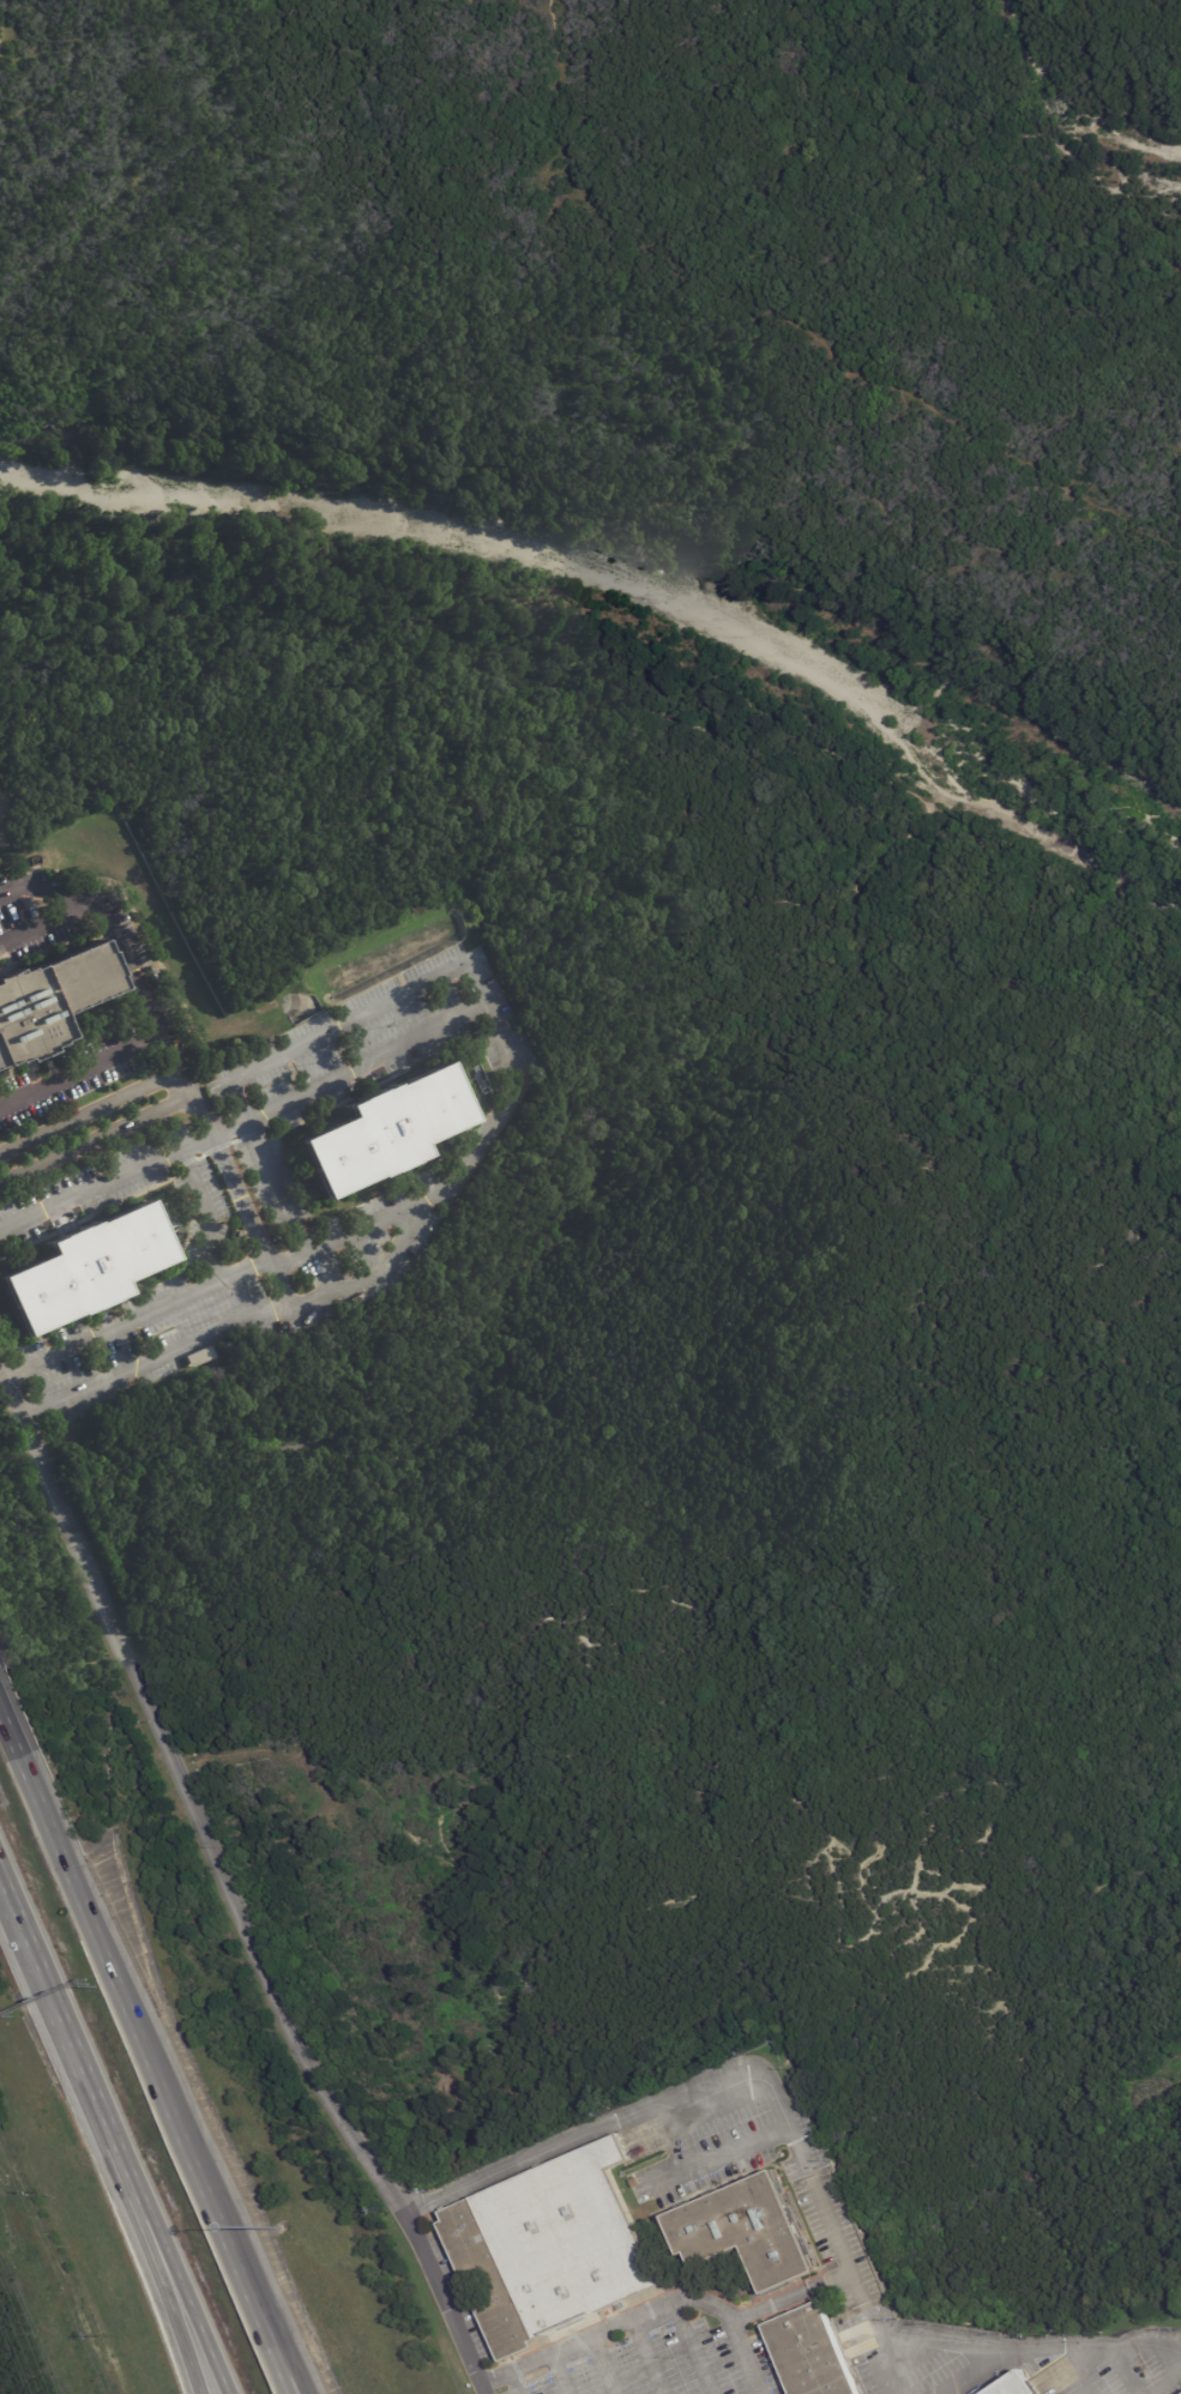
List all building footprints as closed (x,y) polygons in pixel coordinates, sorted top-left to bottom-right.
[(12,1054),(16,1059),(36,1050),(35,1044),(54,1035),(48,1015),(109,987),(89,937),(26,967),(16,967),(6,972),(1,966),(0,967),(0,1059),(12,1054)] [(293,1140),(319,1199),(422,1153),(416,1141),(464,1120),(438,1062),(339,1106),(344,1117),(293,1140)] [(17,1335),(0,1296),(0,1273),(43,1253),(38,1241),(139,1198),(167,1259),(114,1282),(119,1291),(71,1311),(17,1335)] [(211,1350),(215,1358),(189,1369),(185,1357),(210,1346),(211,1350)] [(633,2159),(613,2167),(663,2285),(532,2341),(535,2347),(502,2362),(442,2223),(447,2221),(444,2212),(621,2134),(633,2159)] [(731,2254),(698,2268),(691,2254),(685,2256),(669,2218),(778,2171),(821,2273),(769,2296),(748,2247),(731,2254)] [(821,2302),(860,2393),(792,2393),(763,2324),(821,2300),(821,2302)] [(1024,2369),(1041,2393),(986,2393),(1024,2369)]
